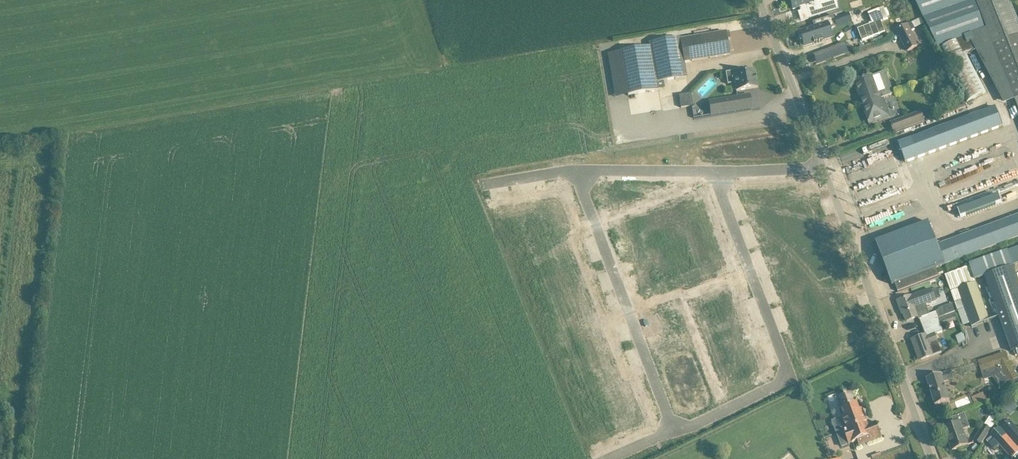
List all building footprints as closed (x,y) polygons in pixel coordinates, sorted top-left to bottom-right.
[(793,10),(796,9),(806,6),(809,18),(836,9),(833,0),(826,0),(817,3),(817,0),(790,0),(793,10)] [(1010,0),(916,0),(921,12),(965,104),(987,93),(967,54),(976,50),(994,83),(1007,77),(1012,92),(1015,100),(1017,108),(1017,21),(1010,0)] [(806,40),(800,43),(803,52),(840,38),(838,33),(852,30),(847,17),(804,33),(806,40)] [(912,23),(910,24),(909,23),(896,30),(907,52),(920,46),(912,31),(915,29),(912,23)] [(726,32),(716,34),(680,40),(680,38),(648,43),(649,47),(619,52),(627,96),(638,94),(656,91),(655,83),(687,78),(684,63),(730,55),(727,39),(730,39),(729,32),(726,33),(726,32)] [(861,33),(827,52),(830,58),(867,40),(861,33)] [(933,68),(936,75),(943,72),(940,65),(933,68)] [(748,72),(748,69),(726,73),(727,84),(733,83),(735,91),(757,88),(754,71),(748,72)] [(889,81),(885,72),(872,77),(855,83),(864,107),(881,102),(881,101),(883,101),(882,98),(894,94),(889,81)] [(687,93),(678,95),(681,107),(690,105),(687,93)] [(738,99),(721,102),(723,114),(740,111),(738,99)] [(870,124),(879,120),(889,117),(883,101),(881,101),(881,102),(864,107),(870,124)] [(905,163),(1003,126),(996,106),(898,143),(905,163)] [(894,133),(925,122),(922,111),(890,123),(894,133)] [(876,243),(892,285),(895,284),(898,292),(939,276),(936,268),(935,264),(938,263),(940,267),(1017,237),(1017,216),(937,246),(928,223),(876,243)] [(562,242),(547,248),(551,258),(566,253),(562,242)] [(726,252),(718,255),(724,270),(732,267),(726,252)] [(566,253),(552,258),(555,267),(569,262),(566,253)] [(718,255),(709,258),(714,274),(724,270),(718,255)] [(645,258),(632,263),(635,272),(649,268),(645,258)] [(709,258),(700,262),(706,277),(714,274),(709,258)] [(569,262),(555,268),(558,276),(572,271),(569,262)] [(700,262),(691,265),(696,280),(706,277),(700,262)] [(691,265),(682,269),(687,283),(696,280),(691,265)] [(1017,349),(1017,279),(1014,266),(984,277),(1011,352),(1017,349)] [(649,268),(635,272),(639,282),(653,277),(649,268)] [(575,270),(560,276),(563,285),(579,278),(575,270)] [(653,277),(639,282),(642,292),(656,286),(653,277)] [(579,279),(564,285),(566,294),(582,288),(579,279)] [(971,327),(990,320),(976,283),(958,289),(971,327)] [(656,286),(642,292),(647,304),(661,299),(656,286)] [(582,288),(567,294),(570,303),(585,297),(582,288)] [(919,317),(920,318),(919,319),(921,325),(938,319),(936,312),(930,315),(927,306),(937,302),(932,290),(912,297),(911,297),(898,302),(902,312),(903,311),(907,322),(919,317)] [(585,298),(570,304),(574,315),(589,308),(585,298)] [(953,304),(940,308),(943,317),(946,316),(955,312),(956,312),(953,304)] [(718,308),(699,315),(702,324),(721,316),(718,308)] [(591,313),(577,319),(580,327),(595,322),(591,313)] [(721,316),(702,324),(705,331),(724,324),(721,316)] [(942,353),(935,335),(943,332),(941,327),(950,324),(946,316),(943,317),(938,319),(921,325),(925,336),(912,340),(916,350),(917,350),(921,360),(942,353)] [(595,323),(581,327),(585,336),(599,332),(595,323)] [(724,324),(705,331),(708,339),(727,332),(724,324)] [(727,332),(708,339),(711,346),(729,339),(727,332)] [(599,333),(585,337),(588,347),(602,342),(599,333)] [(959,346),(966,341),(963,333),(956,337),(959,346)] [(729,339),(711,346),(714,354),(732,347),(729,339)] [(602,343),(589,347),(593,357),(606,352),(602,343)] [(732,347),(714,354),(717,362),(735,354),(732,347)] [(606,353),(593,358),(597,367),(610,363),(606,353)] [(735,354),(717,362),(719,369),(738,362),(735,354)] [(979,363),(982,374),(1000,368),(1010,386),(1011,385),(1015,391),(1017,387),(1017,381),(1009,365),(1005,354),(979,363)] [(738,362),(719,369),(722,377),(741,370),(738,362)] [(610,363),(597,368),(599,378),(613,373),(610,363)] [(741,370),(722,377),(725,384),(744,377),(741,370)] [(935,405),(950,400),(944,382),(954,379),(952,371),(927,379),(935,405)] [(613,374),(600,378),(604,388),(617,383),(613,374)] [(744,377),(725,384),(729,394),(748,387),(744,377)] [(843,396),(840,397),(844,408),(842,409),(845,417),(843,417),(847,430),(844,432),(845,434),(849,445),(855,443),(858,442),(859,445),(859,446),(882,437),(876,422),(868,426),(862,410),(860,411),(857,403),(855,404),(851,393),(849,394),(847,394),(847,393),(843,395),(843,396)] [(975,406),(987,401),(983,393),(972,398),(975,406)] [(953,451),(962,447),(968,445),(962,431),(970,428),(965,413),(952,418),(955,425),(945,429),(953,451)] [(994,425),(998,419),(991,415),(984,425),(974,440),(981,445),(982,444),(994,425)] [(1017,446),(1017,430),(1009,421),(1002,427),(1017,446)] [(986,441),(995,450),(1000,446),(1001,447),(1012,458),(1013,458),(1017,455),(1017,449),(1000,429),(999,428),(991,435),(992,436),(986,441)]
